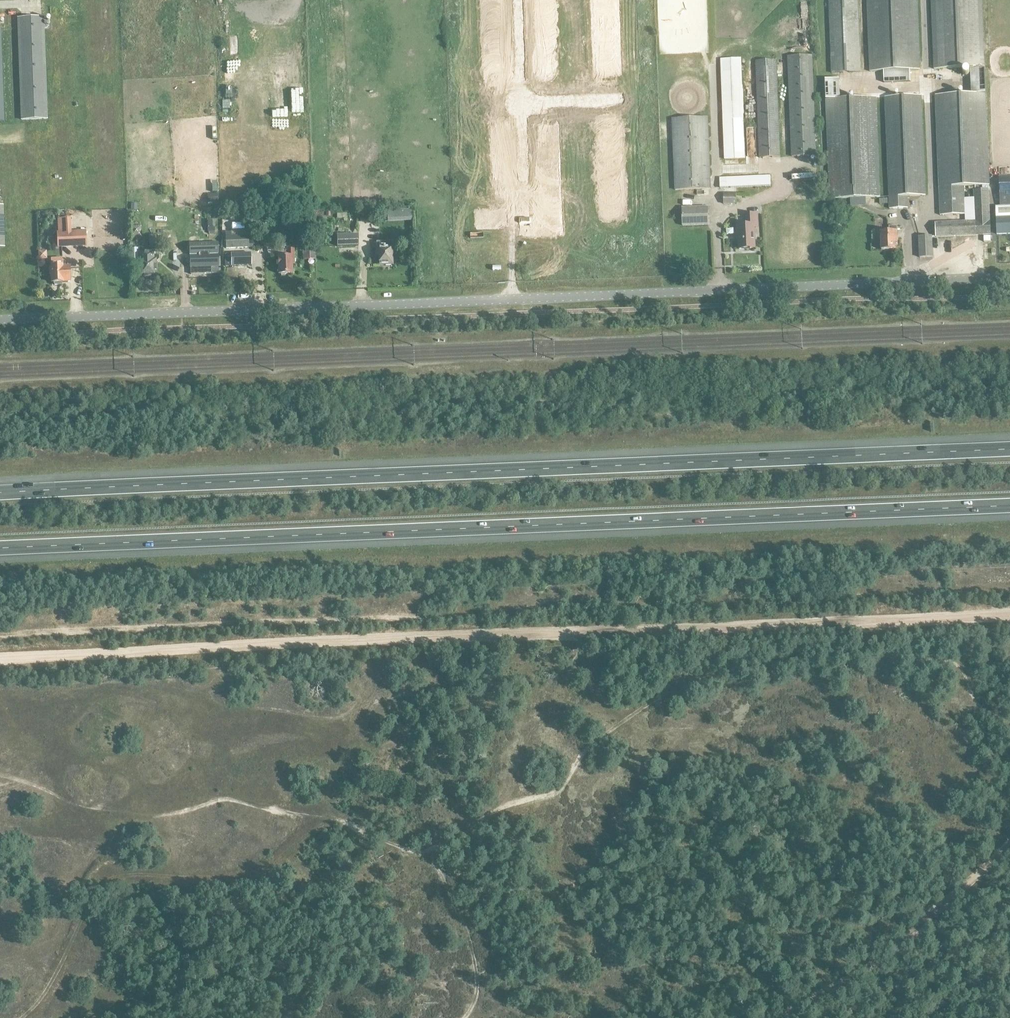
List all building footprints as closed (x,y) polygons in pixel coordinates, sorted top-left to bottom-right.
[(832,74),(861,73),(858,0),(829,0),(832,74)] [(870,72),(884,72),(884,84),(910,83),(910,71),(921,70),(918,0),(867,0),(870,72)] [(934,70),(985,68),(982,0),(931,0),(934,70)] [(17,18),(20,120),(47,119),(44,17),(17,18)] [(231,60),(239,60),(239,41),(231,41),(231,60)] [(813,56),(787,57),(791,157),(816,156),(813,56)] [(742,58),(721,59),(722,117),(725,160),(746,159),(745,123),(742,58)] [(777,60),(755,61),(759,158),(780,158),(777,60)] [(971,94),(935,95),(936,123),(940,216),(966,215),(965,199),(965,191),(965,187),(965,186),(975,185),(978,185),(982,185),(988,185),(990,185),(988,123),(986,93),(985,68),(970,68),(971,94)] [(880,86),(879,77),(868,78),(869,87),(880,86)] [(840,79),(825,80),(826,99),(827,123),(830,200),(881,198),(878,123),(877,97),(840,99),(840,79)] [(921,96),(885,97),(889,209),(908,208),(907,198),(910,198),(910,196),(925,196),(921,96)] [(708,118),(699,118),(672,119),(675,191),(711,189),(708,118)] [(82,172),(82,180),(90,179),(90,171),(82,172)] [(770,176),(720,178),(720,188),(771,186),(770,176)] [(999,178),(1000,206),(1009,206),(1009,177),(999,178)] [(966,221),(935,223),(935,238),(991,235),(990,190),(989,190),(988,185),(982,185),(982,191),(979,191),(978,185),(975,185),(976,191),(973,191),(974,198),(975,221),(966,221)] [(736,205),(736,194),(724,194),(723,205),(736,205)] [(1000,206),(996,206),(996,218),(1009,218),(1009,206),(1000,206)] [(708,208),(682,209),(683,227),(709,226),(708,208)] [(740,249),(756,249),(754,228),(758,228),(757,214),(746,215),(747,226),(737,226),(738,236),(739,236),(740,249)] [(57,231),(58,247),(87,246),(86,230),(71,231),(71,218),(57,219),(58,231),(57,231)] [(996,218),(997,235),(1009,234),(1009,218),(996,218)] [(130,225),(131,237),(142,237),(141,225),(130,225)] [(898,246),(898,232),(897,226),(889,227),(890,232),(877,233),(878,240),(881,240),(882,250),(896,250),(896,246),(898,246)] [(227,249),(253,248),(253,234),(226,236),(227,249)] [(338,247),(359,246),(359,234),(337,235),(338,247)] [(149,235),(150,248),(157,247),(157,235),(149,235)] [(919,258),(933,258),(932,236),(918,237),(919,258)] [(194,255),(194,267),(190,267),(191,274),(195,274),(219,273),(218,242),(189,243),(190,256),(194,255)] [(392,242),(376,242),(376,247),(375,247),(376,256),(379,255),(379,265),(392,265),(392,242)] [(305,249),(302,249),(303,258),(316,257),(316,248),(315,248),(305,249)] [(292,265),(295,265),(294,249),(283,249),(283,258),(278,258),(279,274),(292,274),(292,265)] [(46,252),(38,252),(38,260),(47,259),(46,252)] [(155,260),(154,260),(154,252),(139,252),(140,261),(138,261),(139,278),(156,277),(155,260)] [(231,254),(231,266),(251,265),(251,253),(231,254)] [(63,282),(70,281),(69,266),(62,267),(62,265),(51,266),(51,268),(49,268),(50,275),(51,275),(51,283),(54,283),(54,285),(60,285),(60,282),(63,282)] [(644,526),(645,534),(656,534),(656,525),(644,526)]
